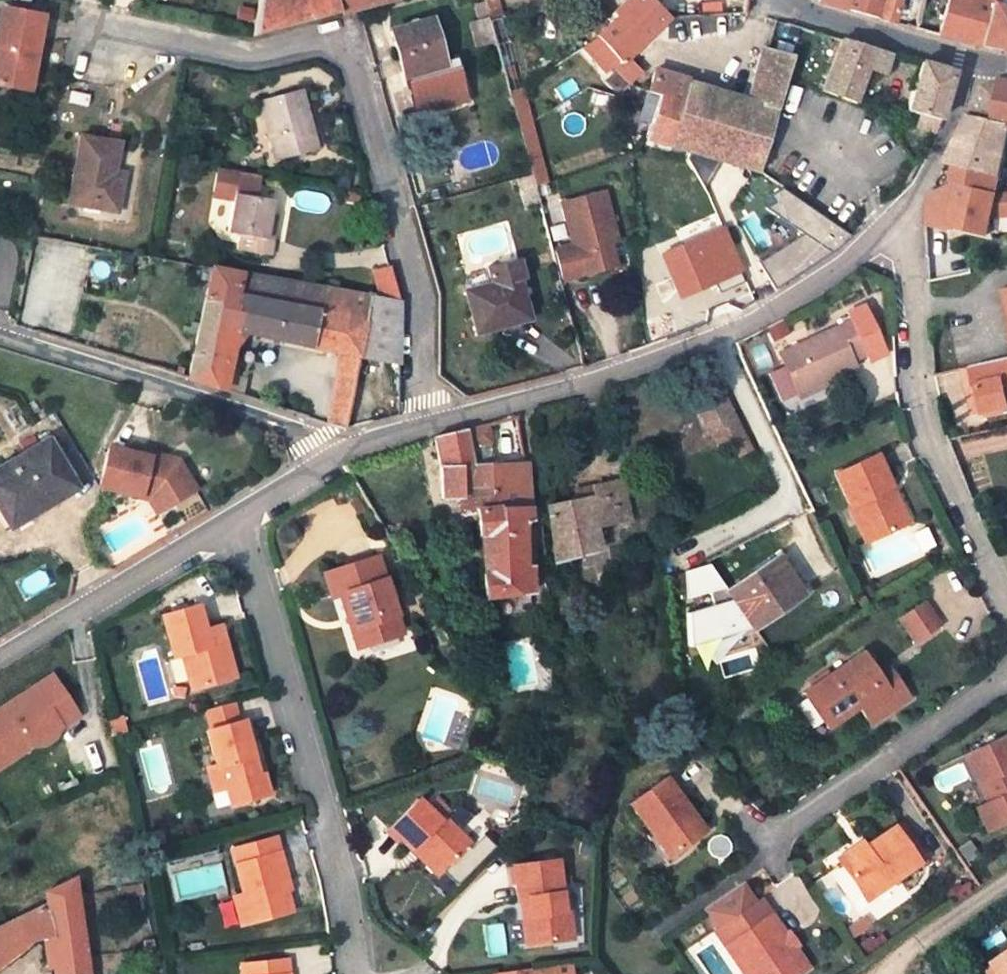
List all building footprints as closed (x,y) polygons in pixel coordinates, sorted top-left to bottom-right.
[(245,42),(345,15),(401,0),(253,0),(245,42)] [(859,9),(860,0),(828,0),(859,9)] [(859,9),(880,16),(883,0),(860,0),(859,9)] [(924,27),(961,37),(1006,49),(1006,6),(993,3),(989,2),(989,0),(928,0),(924,27)] [(469,4),(481,49),(493,45),(480,1),(469,4)] [(592,46),(589,48),(616,73),(613,78),(623,89),(635,74),(625,64),(660,24),(623,6),(592,46)] [(20,99),(35,24),(0,18),(0,95),(20,99)] [(454,104),(444,70),(432,74),(419,32),(379,44),(392,84),(395,83),(398,92),(395,93),(404,125),(406,124),(417,131),(423,120),(435,101),(448,108),(453,107),(452,104),(454,104)] [(810,88),(843,99),(855,64),(872,68),(878,50),(829,35),(815,72),(810,88)] [(681,78),(672,75),(650,146),(744,174),(779,61),(750,54),(735,95),(725,123),(673,106),(681,78)] [(895,107),(909,111),(928,117),(941,69),(907,59),(895,107)] [(628,140),(650,146),(672,75),(643,66),(633,91),(644,96),(628,140)] [(681,78),(673,106),(725,123),(735,95),(681,78)] [(960,114),(1000,122),(1006,123),(1006,81),(996,79),(976,85),(960,114)] [(285,101),(250,113),(270,174),(293,166),(291,160),(303,156),(285,101)] [(435,101),(423,120),(456,112),(454,104),(452,104),(453,107),(448,108),(435,101)] [(542,183),(528,105),(514,108),(528,186),(542,183)] [(928,117),(909,111),(905,124),(923,129),(924,127),(928,117)] [(986,191),(1000,122),(960,114),(936,162),(946,164),(943,181),(986,191)] [(63,202),(111,212),(117,182),(107,180),(111,154),(73,147),(63,202)] [(198,205),(225,210),(226,201),(243,205),(247,182),(204,174),(198,205)] [(981,216),(986,191),(943,181),(939,181),(921,191),(915,203),(915,223),(935,227),(935,225),(978,234),(981,216)] [(986,191),(981,216),(1006,215),(1006,190),(986,191)] [(537,257),(546,288),(602,272),(592,236),(599,234),(588,198),(547,209),(559,252),(537,257)] [(216,256),(261,264),(267,229),(258,228),(261,208),(243,205),(226,201),(225,210),(216,256)] [(789,207),(770,229),(810,256),(811,257),(825,250),(831,240),(834,237),(789,207)] [(666,295),(703,278),(699,269),(722,258),(708,230),(648,257),(666,295)] [(699,269),(703,278),(727,267),(722,258),(699,269)] [(471,293),(446,301),(459,343),(513,327),(501,285),(506,283),(500,266),(466,278),(471,293)] [(390,310),(379,274),(363,279),(371,306),(390,310)] [(327,439),(335,440),(350,363),(362,304),(202,277),(182,391),(212,400),(229,342),(332,360),(317,435),(320,436),(327,439)] [(986,291),(1002,358),(1006,357),(1006,286),(986,291)] [(371,306),(362,304),(350,363),(391,371),(392,342),(391,314),(390,310),(371,306)] [(846,364),(862,358),(850,325),(775,354),(793,392),(849,370),(846,364)] [(959,368),(964,390),(967,389),(974,416),(999,410),(996,400),(1006,397),(1006,357),(1002,358),(959,368)] [(699,431),(703,429),(724,419),(712,395),(687,406),(699,431)] [(739,450),(724,419),(703,429),(710,445),(721,440),(729,455),(739,450)] [(460,457),(479,453),(475,432),(456,438),(460,457)] [(426,447),(436,510),(454,508),(452,489),(466,486),(460,457),(456,438),(426,447)] [(40,504),(45,513),(69,499),(40,449),(0,471),(0,527),(40,504)] [(121,462),(101,458),(92,496),(132,506),(134,494),(149,498),(159,515),(187,499),(171,471),(155,467),(154,471),(141,468),(142,464),(122,459),(121,462)] [(895,529),(877,493),(883,490),(867,458),(827,478),(860,546),(895,529)] [(526,516),(516,472),(484,481),(466,486),(452,489),(454,508),(490,504),(495,531),(512,528),(527,525),(526,516)] [(591,492),(592,501),(578,505),(545,513),(547,522),(554,560),(595,553),(593,535),(615,529),(612,512),(623,510),(625,510),(620,486),(591,492)] [(901,525),(883,490),(877,493),(895,529),(901,525)] [(576,496),(578,505),(592,501),(591,492),(576,496)] [(149,498),(134,494),(132,506),(141,508),(149,521),(159,515),(149,498)] [(40,504),(0,527),(0,536),(1,538),(45,513),(40,504)] [(469,526),(481,613),(487,612),(528,604),(524,577),(519,575),(512,528),(495,531),(490,504),(454,508),(456,527),(469,526)] [(626,526),(623,510),(612,512),(615,529),(626,526)] [(526,516),(527,525),(538,523),(536,514),(526,516)] [(780,576),(767,557),(717,591),(745,629),(786,600),(774,582),(780,576)] [(699,565),(674,573),(676,600),(699,593),(703,607),(677,614),(678,647),(743,629),(717,591),(699,565)] [(326,607),(335,604),(341,602),(352,637),(346,639),(352,658),(397,645),(373,567),(319,584),(326,607)] [(780,576),(774,582),(786,600),(793,595),(780,576)] [(352,637),(341,602),(335,604),(346,639),(352,637)] [(912,646),(935,631),(918,606),(895,622),(912,646)] [(180,662),(187,685),(201,694),(222,687),(218,677),(229,667),(224,649),(212,652),(208,637),(204,638),(197,614),(162,624),(173,664),(180,662)] [(208,637),(212,652),(224,649),(220,633),(208,637)] [(857,657),(805,695),(829,728),(853,712),(865,729),(904,702),(890,682),(881,690),(870,675),(857,657)] [(233,684),(229,667),(218,677),(222,687),(233,684)] [(881,690),(890,682),(880,669),(870,675),(881,690)] [(0,716),(0,762),(23,747),(30,757),(41,755),(54,746),(60,736),(54,727),(71,716),(50,683),(31,696),(36,704),(10,721),(5,713),(0,716)] [(823,732),(829,728),(805,695),(798,699),(823,732)] [(31,696),(5,713),(10,721),(36,704),(31,696)] [(209,738),(235,731),(230,711),(203,720),(209,738)] [(71,716),(54,727),(60,736),(77,725),(71,716)] [(125,743),(121,727),(108,731),(111,748),(125,743)] [(226,815),(266,805),(260,785),(255,786),(240,729),(235,731),(209,738),(204,740),(214,775),(202,778),(209,800),(220,797),(226,815)] [(1006,825),(1006,800),(1006,797),(1006,796),(1006,792),(1000,777),(1005,774),(1006,773),(1006,763),(997,742),(958,762),(981,809),(969,814),(981,839),(1006,825)] [(0,762),(0,776),(30,757),(23,747),(0,762)] [(667,856),(699,833),(659,779),(622,805),(644,836),(649,832),(667,856)] [(386,839),(407,861),(412,856),(437,880),(465,853),(439,827),(437,830),(416,809),(386,839)] [(895,825),(888,830),(912,868),(919,863),(895,825)] [(888,884),(912,868),(888,830),(862,848),(833,867),(857,904),(888,884)] [(231,859),(242,904),(248,932),(289,922),(281,893),(285,891),(274,849),(231,859)] [(437,880),(412,856),(407,861),(431,886),(437,880)] [(521,954),(547,951),(547,944),(564,943),(561,918),(556,918),(554,902),(551,871),(508,876),(512,910),(522,909),(524,926),(518,927),(521,954)] [(743,972),(744,973),(784,973),(795,966),(783,949),(779,952),(773,943),(777,940),(776,938),(765,923),(760,927),(732,890),(695,916),(708,935),(706,937),(732,973),(740,973),(743,972)] [(74,963),(62,902),(16,921),(0,928),(0,961),(31,940),(36,973),(76,973),(74,963)] [(237,935),(248,932),(242,904),(230,907),(237,935)] [(858,927),(840,939),(844,944),(862,932),(858,927)] [(779,952),(783,949),(789,947),(781,935),(776,938),(777,940),(773,943),(779,952)] [(565,949),(564,943),(547,944),(547,951),(565,949)] [(984,969),(987,973),(1006,973),(1006,954),(984,969)]
